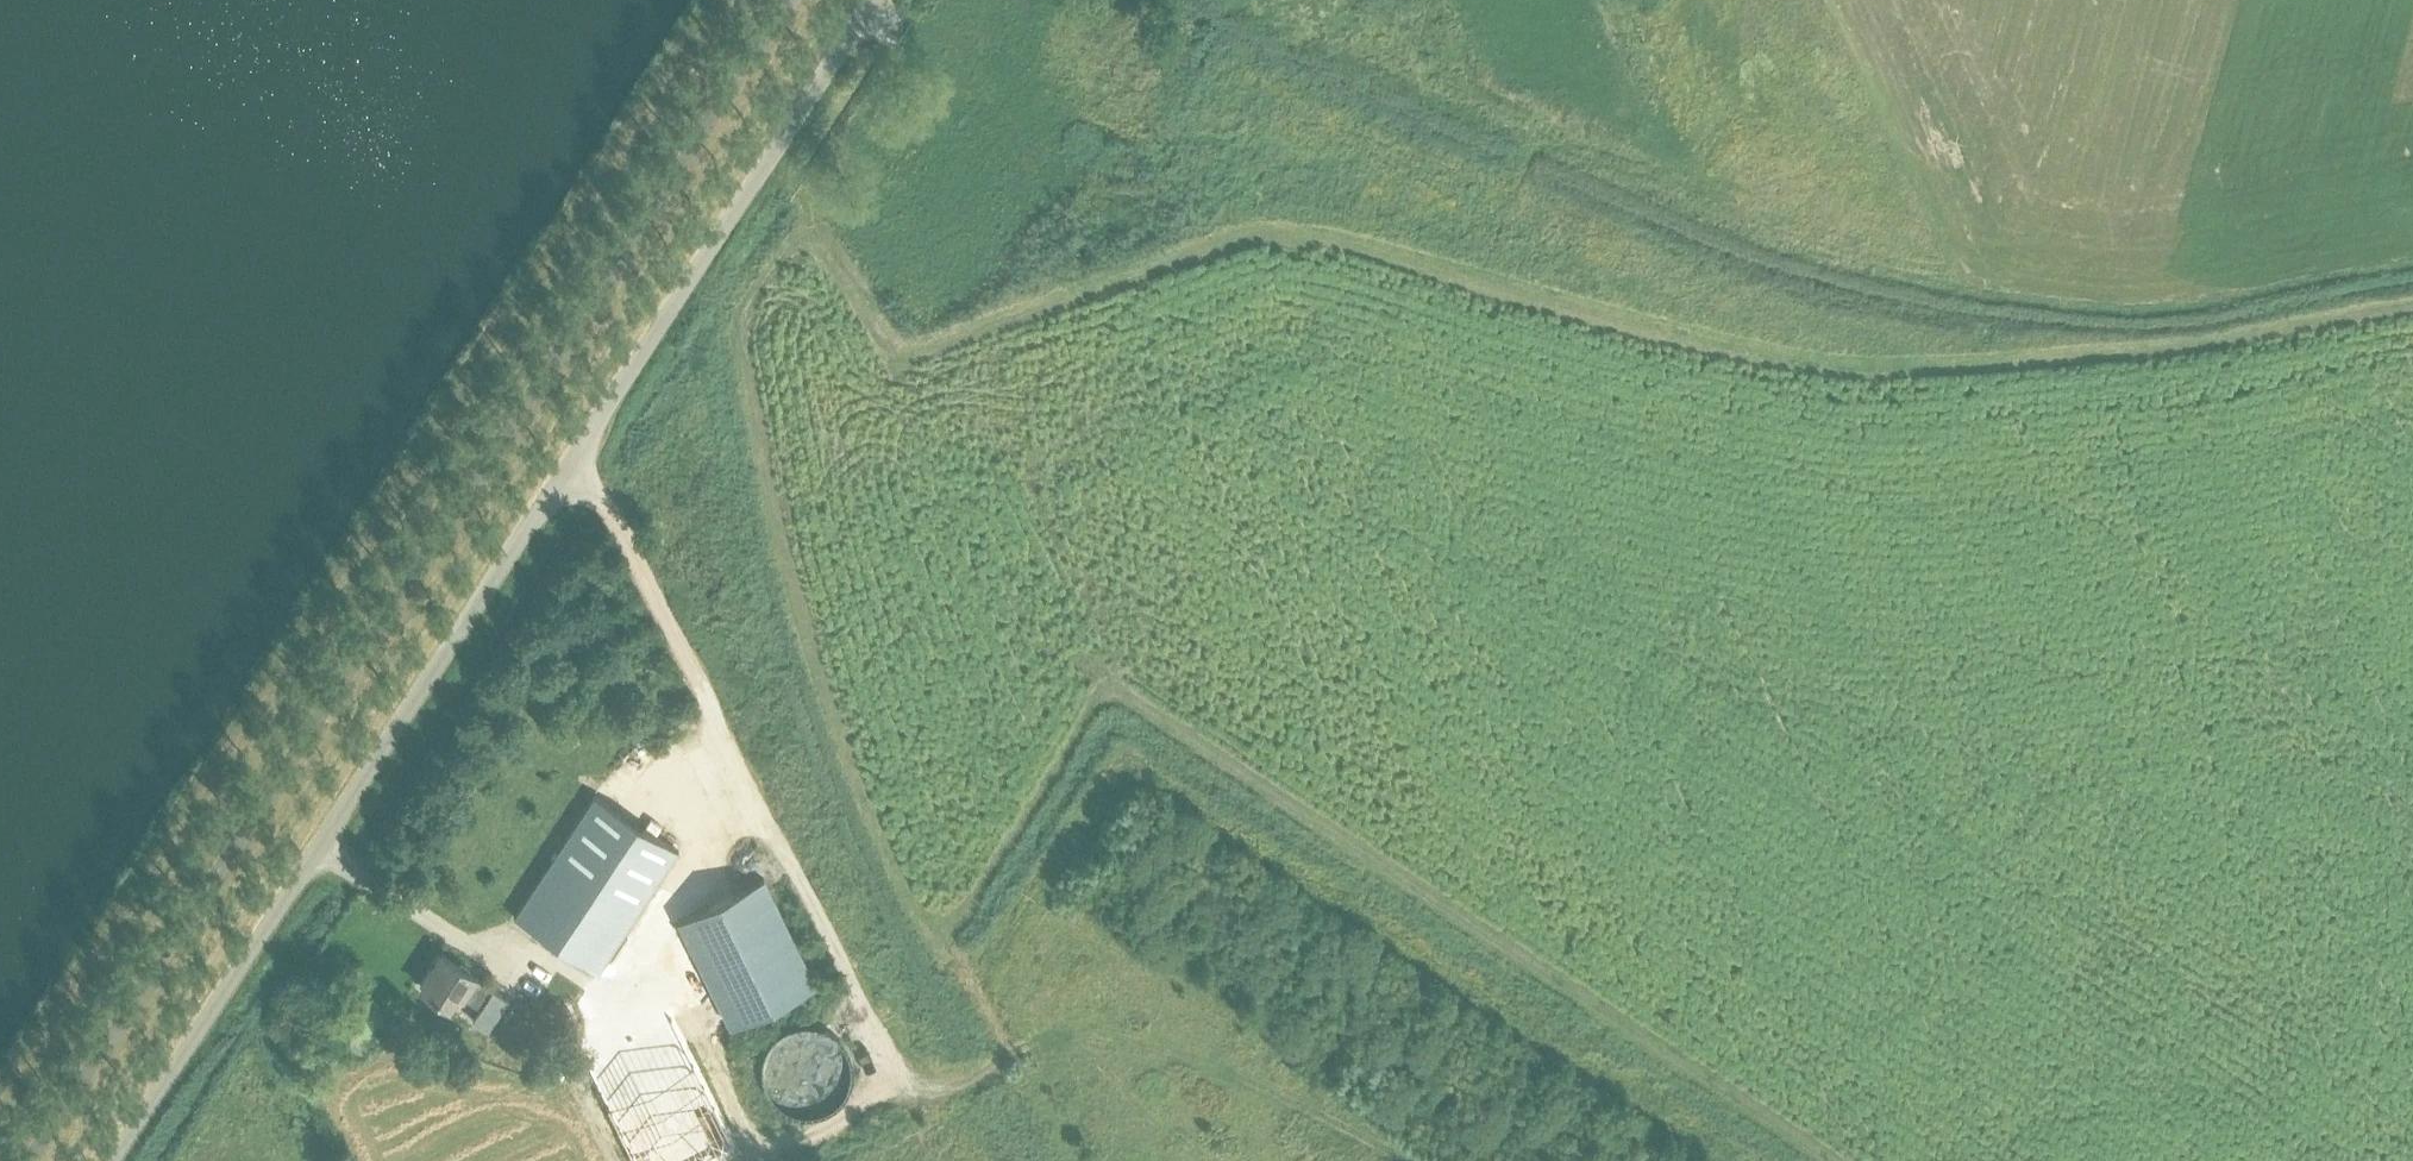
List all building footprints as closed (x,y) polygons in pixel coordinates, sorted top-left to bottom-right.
[(515,917),(599,972),(679,850),(595,795),(515,917)] [(678,918),(731,1026),(817,983),(765,876),(678,918)] [(474,1021),(488,1030),(509,998),(442,954),(435,965),(421,987),(450,1005),(458,992),(482,1007),(474,1021)] [(594,1071),(639,1160),(729,1160),(742,1155),(679,1028),(594,1071)]
